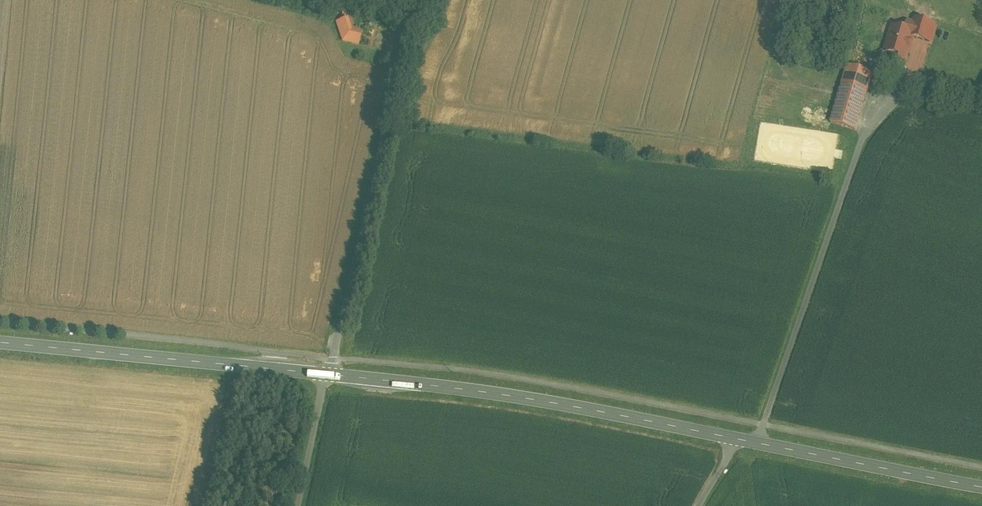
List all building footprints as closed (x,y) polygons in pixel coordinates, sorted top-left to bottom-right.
[(353,30),(349,18),(335,22),(342,42),(359,46),(362,32),(353,30)] [(936,26),(916,20),(914,25),(918,26),(914,38),(931,43),(936,26)] [(896,29),(894,36),(890,35),(885,53),(894,55),(892,60),(905,64),(912,42),(913,42),(914,38),(918,26),(914,25),(908,23),(906,31),(896,29)] [(873,74),(848,67),(831,124),(856,131),(873,74)]
